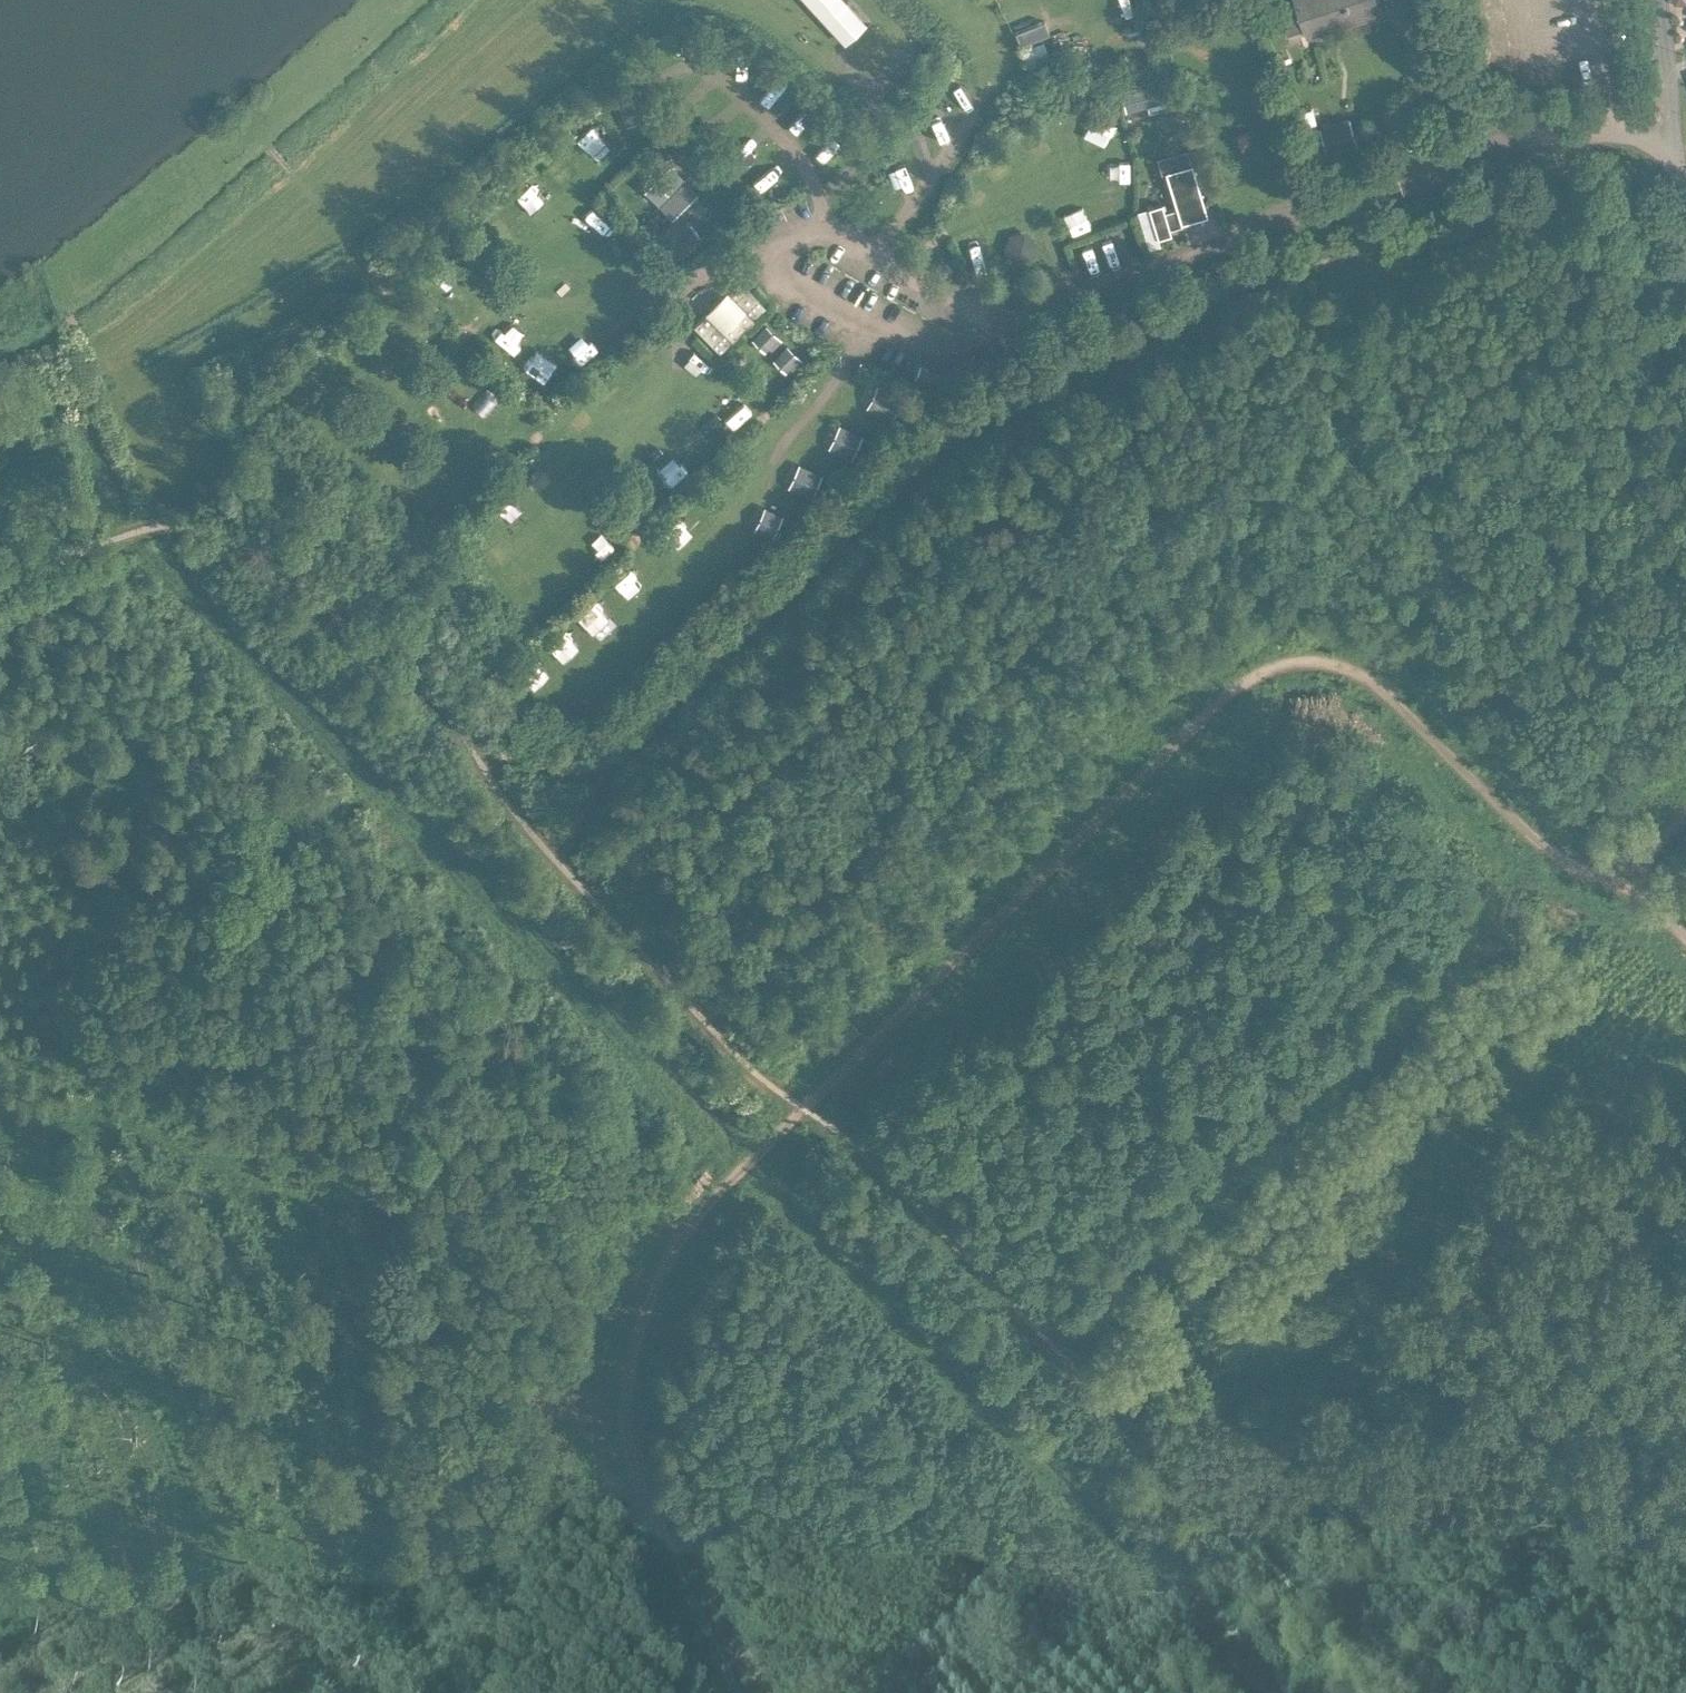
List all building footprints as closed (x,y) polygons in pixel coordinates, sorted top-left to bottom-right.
[(830,26),(850,8),(843,0),(807,0),(830,26)] [(1357,0),(1292,0),(1298,20),(1357,0)] [(1001,17),(1006,29),(1035,18),(1030,5),(1001,17)] [(1007,33),(1016,55),(1037,46),(1029,24),(1007,33)] [(1151,67),(1109,78),(1113,94),(1132,89),(1154,84),(1155,84),(1151,67)] [(1312,115),(1320,138),(1348,128),(1343,114),(1326,119),(1324,111),(1312,115)] [(1467,154),(1470,163),(1471,166),(1488,161),(1483,148),(1467,154)] [(1156,217),(1153,208),(1166,204),(1167,207),(1192,199),(1176,149),(1151,156),(1162,192),(1150,196),(1147,188),(1134,191),(1143,221),(1156,217)] [(635,173),(657,196),(678,176),(655,153),(635,173)] [(680,310),(705,335),(718,323),(719,324),(740,304),(738,303),(751,290),(725,265),(713,277),(717,280),(696,302),(692,298),(680,310)] [(742,321),(752,331),(762,320),(752,310),(742,321)] [(762,341),(772,350),(782,340),(772,330),(762,341)] [(856,392),(877,402),(886,382),(865,372),(856,392)] [(848,422),(827,412),(818,431),(839,442),(848,422)] [(786,452),(777,471),(799,481),(808,462),(786,452)] [(767,500),(753,493),(743,514),(762,522),(766,514),(762,512),(767,500)]
